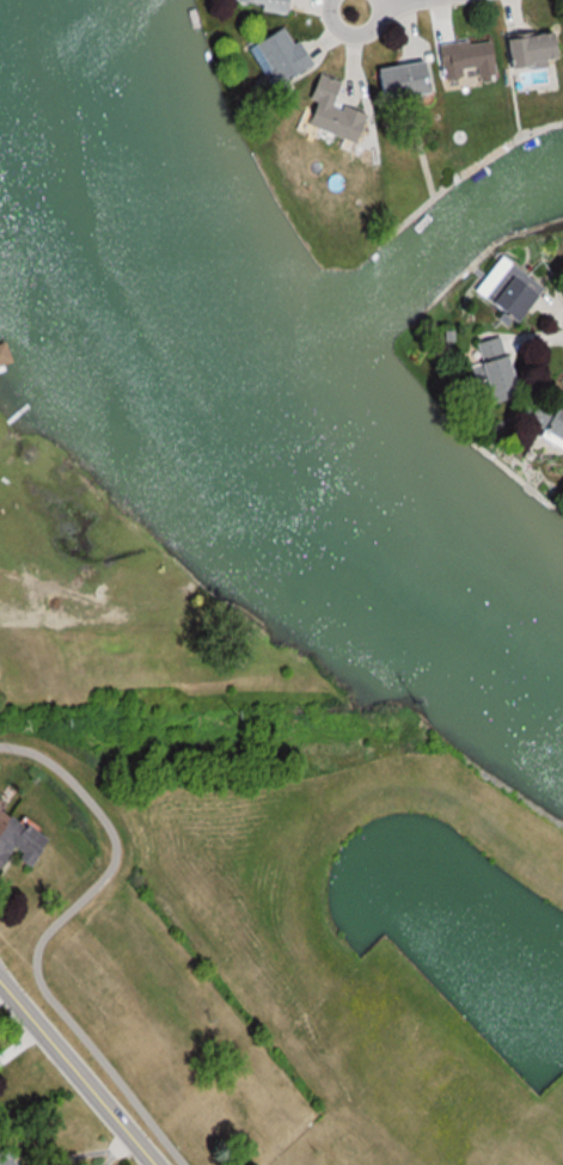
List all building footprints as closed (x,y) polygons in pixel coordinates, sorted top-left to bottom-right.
[(243,4),(293,10),(294,0),(243,0),(243,4)] [(298,43),(287,26),(260,44),(287,84),(319,62),(304,39),(298,43)] [(499,34),(500,67),(547,65),(546,33),(499,34)] [(449,80),(492,73),(488,38),(444,44),(449,80)] [(389,99),(440,89),(434,59),(383,68),(389,99)] [(372,113),(338,103),(345,80),(321,73),(306,123),(363,140),(372,113)] [(504,273),(481,304),(507,324),(531,293),(504,273)] [(486,404),(514,395),(495,337),(468,346),(486,404)] [(15,341),(0,346),(0,369),(22,361),(15,341)] [(529,403),(520,432),(562,444),(562,413),(529,403)] [(20,853),(39,867),(58,842),(0,799),(0,871),(4,874),(20,853)] [(11,1146),(0,1154),(0,1164),(26,1164),(11,1146)]
